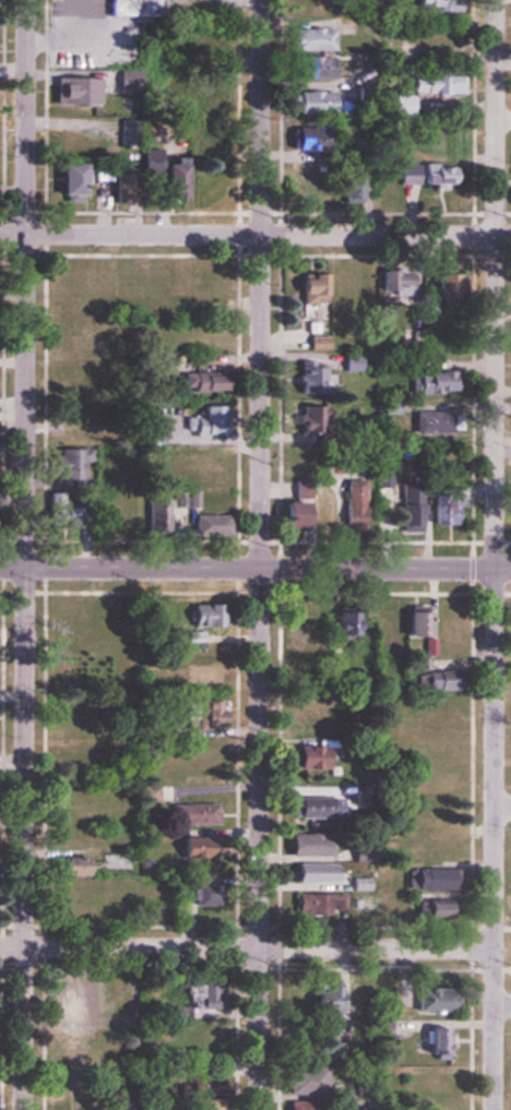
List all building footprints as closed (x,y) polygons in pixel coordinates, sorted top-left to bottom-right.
[(108,16),(160,15),(160,0),(108,0),(108,16)] [(445,12),(444,0),(418,0),(419,13),(445,12)] [(290,28),(290,50),(331,50),(331,28),(290,28)] [(293,57),(293,78),(334,78),(334,57),(293,57)] [(411,93),(452,93),(452,74),(411,74),(411,93)] [(92,103),(92,75),(53,75),(53,103),(92,103)] [(332,113),(332,92),(292,92),(292,113),(332,113)] [(328,127),(292,127),(292,150),(328,150),(328,127)] [(178,198),(178,163),(157,163),(157,147),(140,147),(140,169),(150,170),(150,198),(178,198)] [(54,194),(61,194),(61,202),(76,202),(76,162),(54,162),(54,194)] [(398,165),(398,184),(454,184),(454,165),(398,165)] [(357,198),(357,170),(342,170),(342,198),(357,198)] [(322,196),(322,173),(282,173),(282,196),(322,196)] [(189,202),(213,202),(213,176),(189,176),(189,202)] [(329,269),(329,300),(359,300),(359,269),(329,269)] [(382,270),(382,295),(409,295),(409,270),(382,270)] [(323,273),(296,272),(296,306),(322,306),(323,273)] [(438,272),(438,297),(458,297),(458,272),(438,272)] [(294,366),(294,391),(323,391),(323,366),(294,366)] [(222,371),(184,371),(184,391),(222,391),(222,371)] [(452,372),(411,372),(411,392),(452,392),(452,372)] [(221,403),(198,404),(198,416),(184,417),(184,436),(222,435),(221,403)] [(299,432),(325,432),(325,403),(299,403),(299,432)] [(286,467),(312,467),(312,445),(286,445),(286,467)] [(84,479),(84,449),(51,449),(51,479),(84,479)] [(425,475),(457,475),(457,454),(425,454),(425,475)] [(377,488),(392,488),(392,469),(377,469),(377,488)] [(294,496),(307,496),(307,480),(294,480),(294,496)] [(341,480),(341,525),(362,525),(362,480),(341,480)] [(432,492),(432,524),(457,524),(457,492),(432,492)] [(61,507),(60,493),(45,494),(48,524),(69,522),(67,506),(61,507)] [(418,530),(418,496),(396,496),(396,530),(418,530)] [(169,497),(151,497),(151,532),(169,532),(169,497)] [(297,500),(276,501),(276,525),(298,525),(297,500)] [(129,501),(106,501),(106,529),(129,529),(129,501)] [(304,502),(304,526),(333,526),(333,502),(304,502)] [(225,515),(192,515),(192,533),(225,533),(225,515)] [(281,639),(310,639),(309,603),(281,603),(281,639)] [(219,604),(187,604),(187,626),(219,626),(219,604)] [(431,638),(454,638),(454,606),(431,606),(431,638)] [(422,636),(422,607),(401,607),(401,636),(422,636)] [(333,634),(357,634),(357,608),(333,608),(333,634)] [(324,642),(306,642),(306,659),(324,659),(324,642)] [(53,662),(47,681),(84,692),(90,673),(53,662)] [(155,684),(158,672),(143,669),(140,681),(155,684)] [(453,671),(422,671),(422,690),(453,690),(453,671)] [(217,700),(184,700),(184,725),(217,725),(217,700)] [(53,705),(53,728),(87,728),(87,705),(53,705)] [(289,746),(289,769),(318,769),(318,746),(289,746)] [(292,817),(331,817),(331,796),(292,796),(292,817)] [(214,823),(214,804),(169,804),(169,823),(214,823)] [(287,855),(325,855),(325,833),(287,833),(287,855)] [(180,836),(174,852),(198,860),(203,844),(180,836)] [(119,850),(134,850),(134,837),(119,837),(119,850)] [(86,874),(86,858),(55,858),(55,874),(86,874)] [(291,863),(291,881),(333,881),(333,863),(291,863)] [(449,869),(410,869),(410,890),(449,890),(449,869)] [(210,889),(186,889),(186,913),(210,913),(210,889)] [(295,893),(295,914),(344,914),(344,893),(295,893)] [(396,893),(361,893),(361,917),(396,917),(396,893)] [(420,899),(420,918),(445,918),(445,899),(420,899)] [(187,975),(187,1011),(214,1011),(214,975),(187,975)] [(99,1006),(126,1006),(126,977),(99,977),(99,1006)] [(342,982),(316,982),(316,986),(292,986),(292,1012),(342,1012),(342,982)] [(348,1008),(367,1008),(367,982),(348,982),(348,1008)] [(408,987),(408,1011),(454,1011),(454,987),(408,987)] [(425,1026),(424,1058),(448,1059),(449,1027),(425,1026)] [(302,1046),(323,1055),(331,1038),(310,1029),(302,1046)] [(327,1067),(287,1067),(287,1094),(327,1094),(327,1067)] [(195,1070),(183,1109),(210,1109),(220,1078),(195,1070)] [(52,1076),(52,1092),(74,1092),(74,1076),(52,1076)] [(321,1102),(286,1102),(286,1109),(321,1109),(321,1102)]
